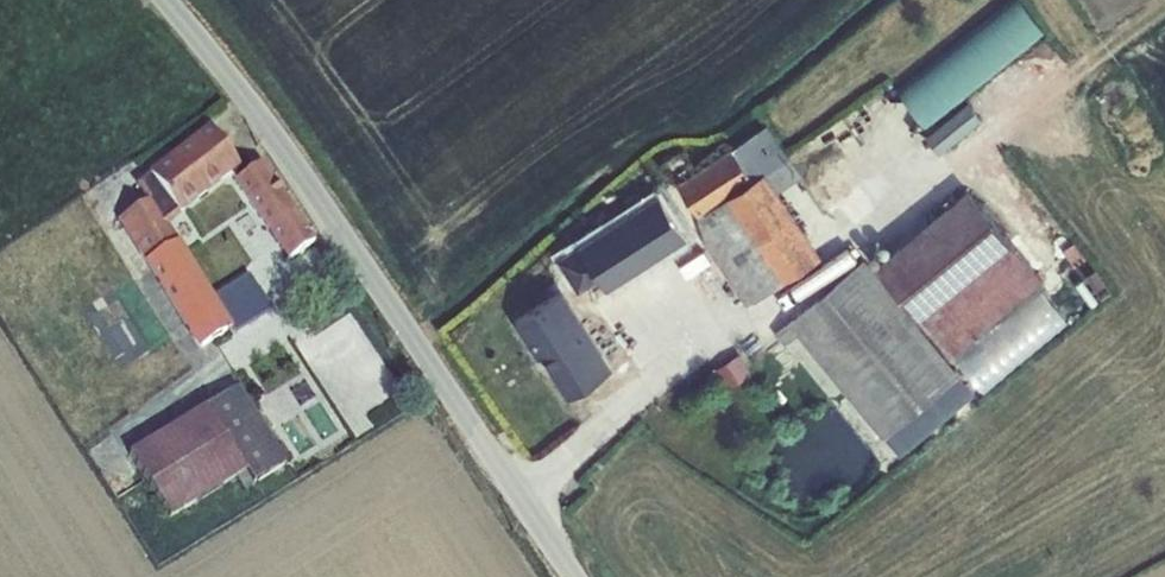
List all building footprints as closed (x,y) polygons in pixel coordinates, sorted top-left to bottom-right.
[(897,90),(926,126),(1045,30),(1021,0),(1009,0),(897,90)] [(967,102),(926,136),(939,153),(980,118),(967,102)] [(801,175),(766,123),(676,184),(697,215),(706,245),(746,304),(821,254),(791,210),(787,211),(783,205),(787,203),(778,190),(801,175)] [(237,166),(209,128),(134,184),(146,200),(168,224),(230,176),(239,169),(237,166)] [(234,181),(232,182),(286,260),(312,242),(258,163),(250,168),(244,160),(237,166),(239,169),(230,176),(234,181)] [(874,264),(950,356),(1042,279),(966,188),(874,264)] [(610,285),(686,237),(658,192),(581,242),(583,245),(562,258),(572,274),(578,283),(585,279),(600,269),(610,285)] [(118,218),(116,219),(197,348),(230,329),(231,331),(269,310),(248,274),(215,295),(180,239),(177,240),(168,224),(146,200),(139,205),(136,200),(116,213),(118,218)] [(863,258),(772,333),(784,346),(798,335),(883,437),(884,436),(899,454),(973,393),(957,374),(958,374),(863,258)] [(572,274),(533,296),(538,304),(600,400),(642,369),(616,328),(614,328),(601,307),(602,306),(585,279),(578,283),(572,274)] [(577,415),(600,400),(538,304),(519,316),(577,415)] [(727,386),(750,372),(738,353),(715,366),(727,386)] [(283,464),(235,387),(127,453),(168,514),(246,471),(253,484),(283,464)]
